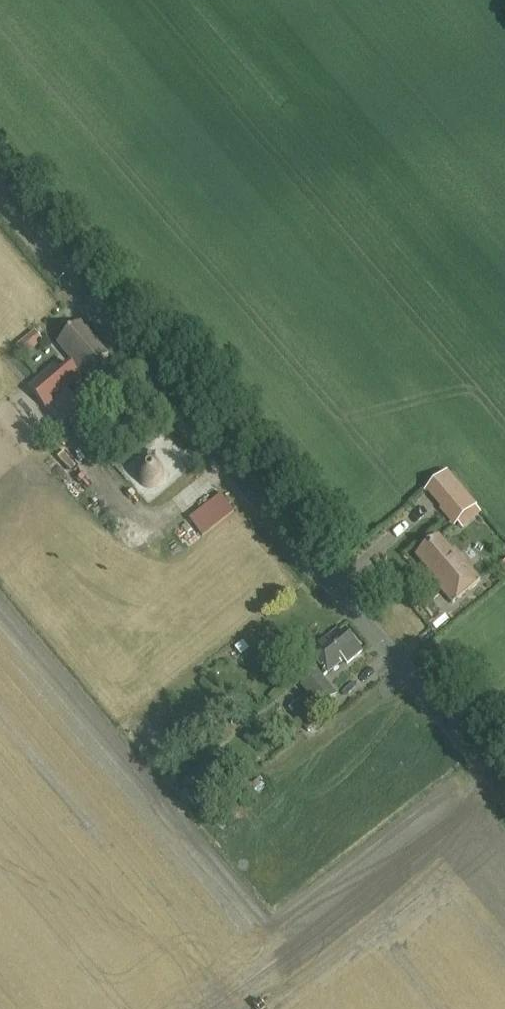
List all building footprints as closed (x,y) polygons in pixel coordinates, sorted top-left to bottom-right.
[(85,375),(109,355),(81,323),(57,344),(85,375)] [(35,331),(35,332),(16,346),(24,357),(43,342),(35,331)] [(56,365),(29,388),(28,389),(59,425),(82,406),(69,391),(83,379),(70,364),(61,372),(56,365)] [(157,441),(177,473),(192,464),(172,432),(157,441)] [(161,479),(163,473),(161,466),(157,462),(150,460),(144,462),(139,466),(138,473),(139,479),(144,484),(150,485),(157,484),(161,479)] [(426,493),(428,492),(441,508),(440,509),(455,527),(477,508),(447,472),(425,491),(426,493)] [(203,536),(234,511),(221,495),(190,519),(203,536)] [(452,603),(479,579),(458,554),(455,557),(438,537),(416,556),(433,576),(431,578),(452,603)] [(344,660),(326,639),(304,657),(293,644),(272,661),(288,680),(294,676),(307,691),(344,660)] [(261,779),(243,792),(249,800),(266,787),(261,779)]
